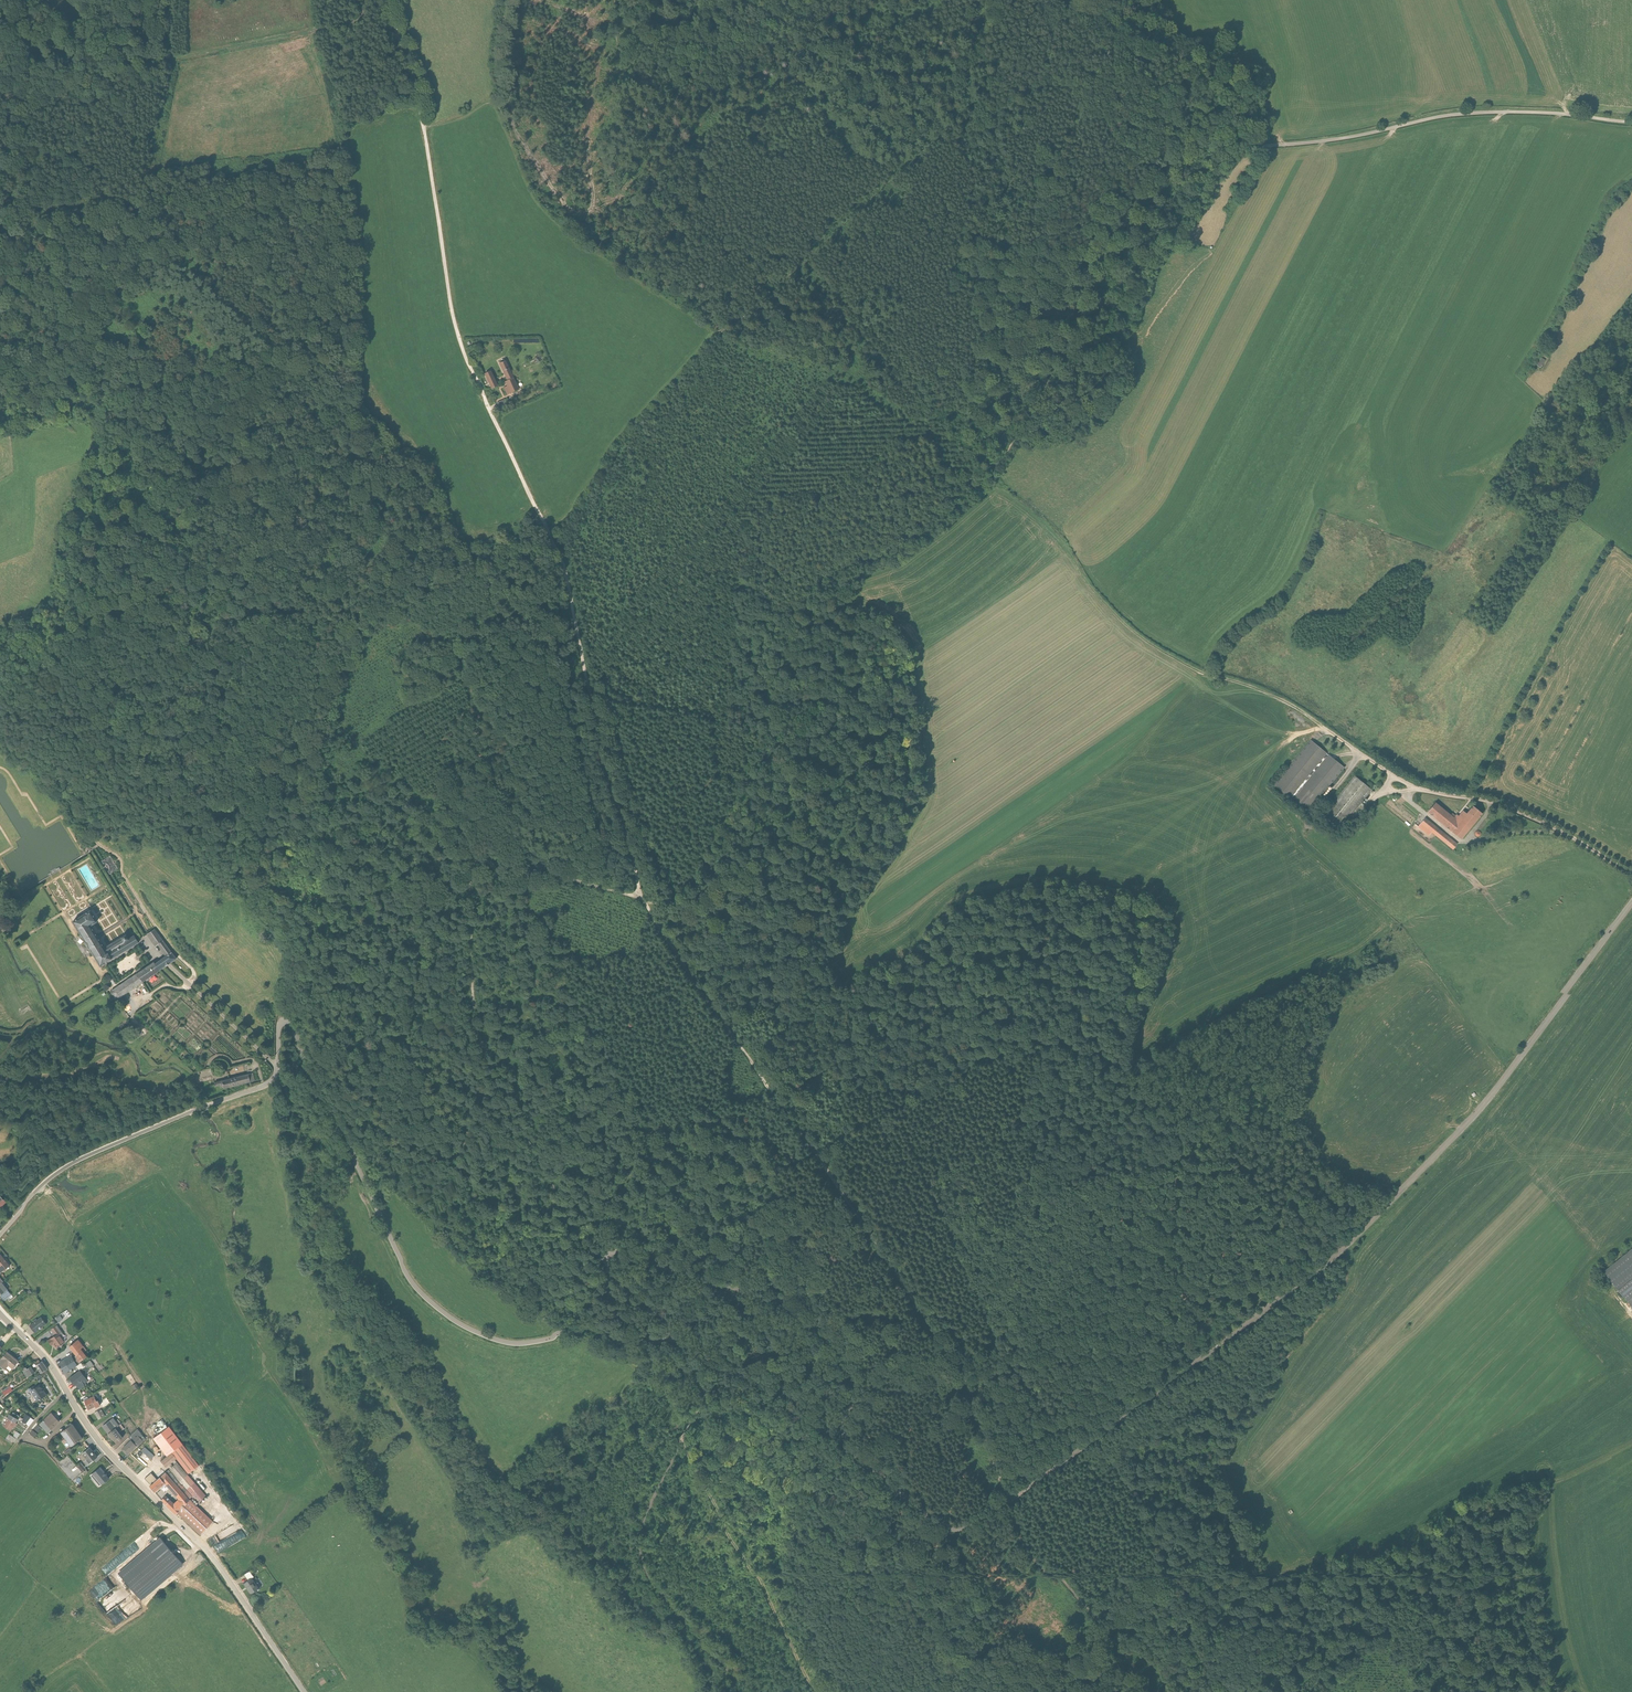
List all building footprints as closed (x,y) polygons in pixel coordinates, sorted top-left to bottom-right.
[(505,361),(499,364),(506,381),(504,382),(506,386),(503,388),(507,395),(519,389),(505,361)] [(490,371),(485,374),(492,389),(498,386),(490,371)] [(504,399),(496,403),(500,411),(508,407),(504,399)] [(1344,767),(1310,740),(1274,785),(1308,812),(1344,767)] [(1354,775),(1321,817),(1338,831),(1372,790),(1354,775)] [(1428,811),(1435,803),(1426,796),(1419,804),(1428,811)] [(1428,811),(1427,812),(1461,840),(1483,814),(1473,805),(1466,813),(1463,810),(1458,816),(1456,814),(1455,815),(1453,814),(1455,811),(1445,804),(1442,808),(1435,803),(1428,811)] [(1460,846),(1425,818),(1418,826),(1429,835),(1431,832),(1456,852),(1460,846)] [(107,860),(99,865),(100,868),(101,867),(104,867),(106,868),(107,870),(107,873),(106,875),(105,876),(107,878),(115,873),(107,860)] [(87,915),(69,926),(97,973),(136,948),(131,940),(126,943),(124,939),(102,952),(88,931),(95,926),(87,915)] [(114,1006),(120,1002),(175,964),(153,934),(144,939),(153,952),(156,950),(163,961),(158,965),(153,968),(152,967),(112,994),(107,997),(114,1006)] [(120,1002),(114,1006),(117,1012),(118,1011),(123,1018),(126,1016),(125,1014),(127,1012),(126,1010),(125,1010),(120,1002)] [(252,1080),(213,1090),(214,1094),(219,1093),(220,1095),(222,1094),(223,1096),(254,1088),(252,1080)] [(1605,1273),(1631,1306),(1631,1250),(1605,1273)] [(0,1257),(0,1272),(1,1273),(10,1268),(2,1255),(0,1257)] [(4,1303),(7,1301),(9,1303),(15,1298),(0,1280),(0,1298),(4,1303)] [(56,1316),(59,1322),(69,1317),(66,1311),(56,1316)] [(46,1324),(41,1317),(37,1320),(36,1319),(33,1321),(34,1322),(29,1326),(35,1333),(46,1324)] [(66,1342),(62,1335),(63,1334),(57,1325),(48,1331),(53,1337),(48,1341),(50,1343),(52,1342),(56,1349),(66,1342)] [(78,1339),(69,1346),(76,1355),(75,1356),(79,1362),(80,1361),(86,1357),(84,1352),(87,1350),(78,1339)] [(7,1352),(0,1360),(0,1366),(5,1370),(8,1367),(12,1369),(18,1361),(7,1352)] [(76,1364),(72,1356),(64,1361),(70,1370),(81,1363),(80,1361),(76,1364)] [(70,1370),(64,1361),(57,1365),(63,1375),(70,1370)] [(45,1371),(40,1362),(34,1366),(39,1374),(45,1371)] [(32,1375),(26,1367),(21,1371),(27,1379),(32,1375)] [(90,1369),(85,1367),(69,1379),(74,1386),(76,1385),(79,1390),(84,1386),(84,1384),(88,1381),(82,1374),(90,1369)] [(5,1395),(14,1389),(11,1385),(3,1390),(5,1395)] [(34,1388),(33,1386),(27,1389),(29,1392),(32,1391),(38,1401),(46,1395),(44,1391),(43,1392),(39,1385),(34,1388)] [(95,1408),(100,1406),(98,1400),(99,1400),(96,1394),(93,1395),(94,1396),(91,1397),(95,1407),(95,1408)] [(95,1407),(91,1397),(88,1399),(87,1397),(83,1400),(88,1410),(95,1407)] [(102,1408),(95,1412),(99,1419),(106,1416),(102,1408)] [(59,1422),(51,1413),(39,1424),(47,1433),(59,1422)] [(11,1415),(10,1414),(8,1417),(15,1422),(17,1419),(13,1416),(13,1415),(11,1414),(11,1415)] [(30,1417),(27,1414),(23,1419),(21,1421),(28,1426),(29,1427),(36,1417),(32,1414),(30,1417)] [(15,1422),(8,1417),(3,1425),(11,1430),(13,1427),(14,1427),(16,1423),(15,1422)] [(19,1422),(19,1423),(26,1428),(28,1426),(21,1421),(23,1419),(20,1417),(18,1421),(19,1422)] [(113,1418),(102,1426),(108,1434),(119,1425),(113,1418)] [(82,1438),(72,1424),(60,1433),(70,1447),(82,1438)] [(124,1429),(121,1424),(119,1425),(108,1434),(113,1440),(117,1438),(119,1440),(123,1438),(119,1433),(124,1429)] [(169,1426),(152,1438),(166,1456),(160,1461),(166,1468),(172,1463),(173,1465),(149,1486),(154,1492),(164,1484),(177,1499),(173,1503),(165,1495),(161,1500),(175,1514),(176,1513),(200,1536),(213,1521),(196,1505),(206,1496),(188,1474),(199,1465),(169,1426)] [(141,1433),(137,1429),(129,1438),(131,1440),(123,1448),(128,1454),(137,1445),(138,1446),(145,1439),(140,1434),(141,1433)] [(152,1459),(155,1455),(146,1446),(142,1450),(152,1459)] [(97,1457),(89,1448),(79,1457),(87,1466),(97,1457)] [(86,1469),(80,1462),(75,1466),(81,1473),(86,1469)] [(103,1471),(100,1467),(90,1476),(99,1487),(103,1483),(105,1483),(106,1482),(106,1481),(108,1479),(103,1471)] [(150,1475),(144,1470),(138,1476),(143,1482),(150,1475)] [(183,1563),(162,1539),(120,1574),(141,1598),(183,1563)] [(249,1570),(244,1575),(248,1580),(243,1584),(251,1597),(257,1593),(255,1591),(260,1587),(249,1570)]
